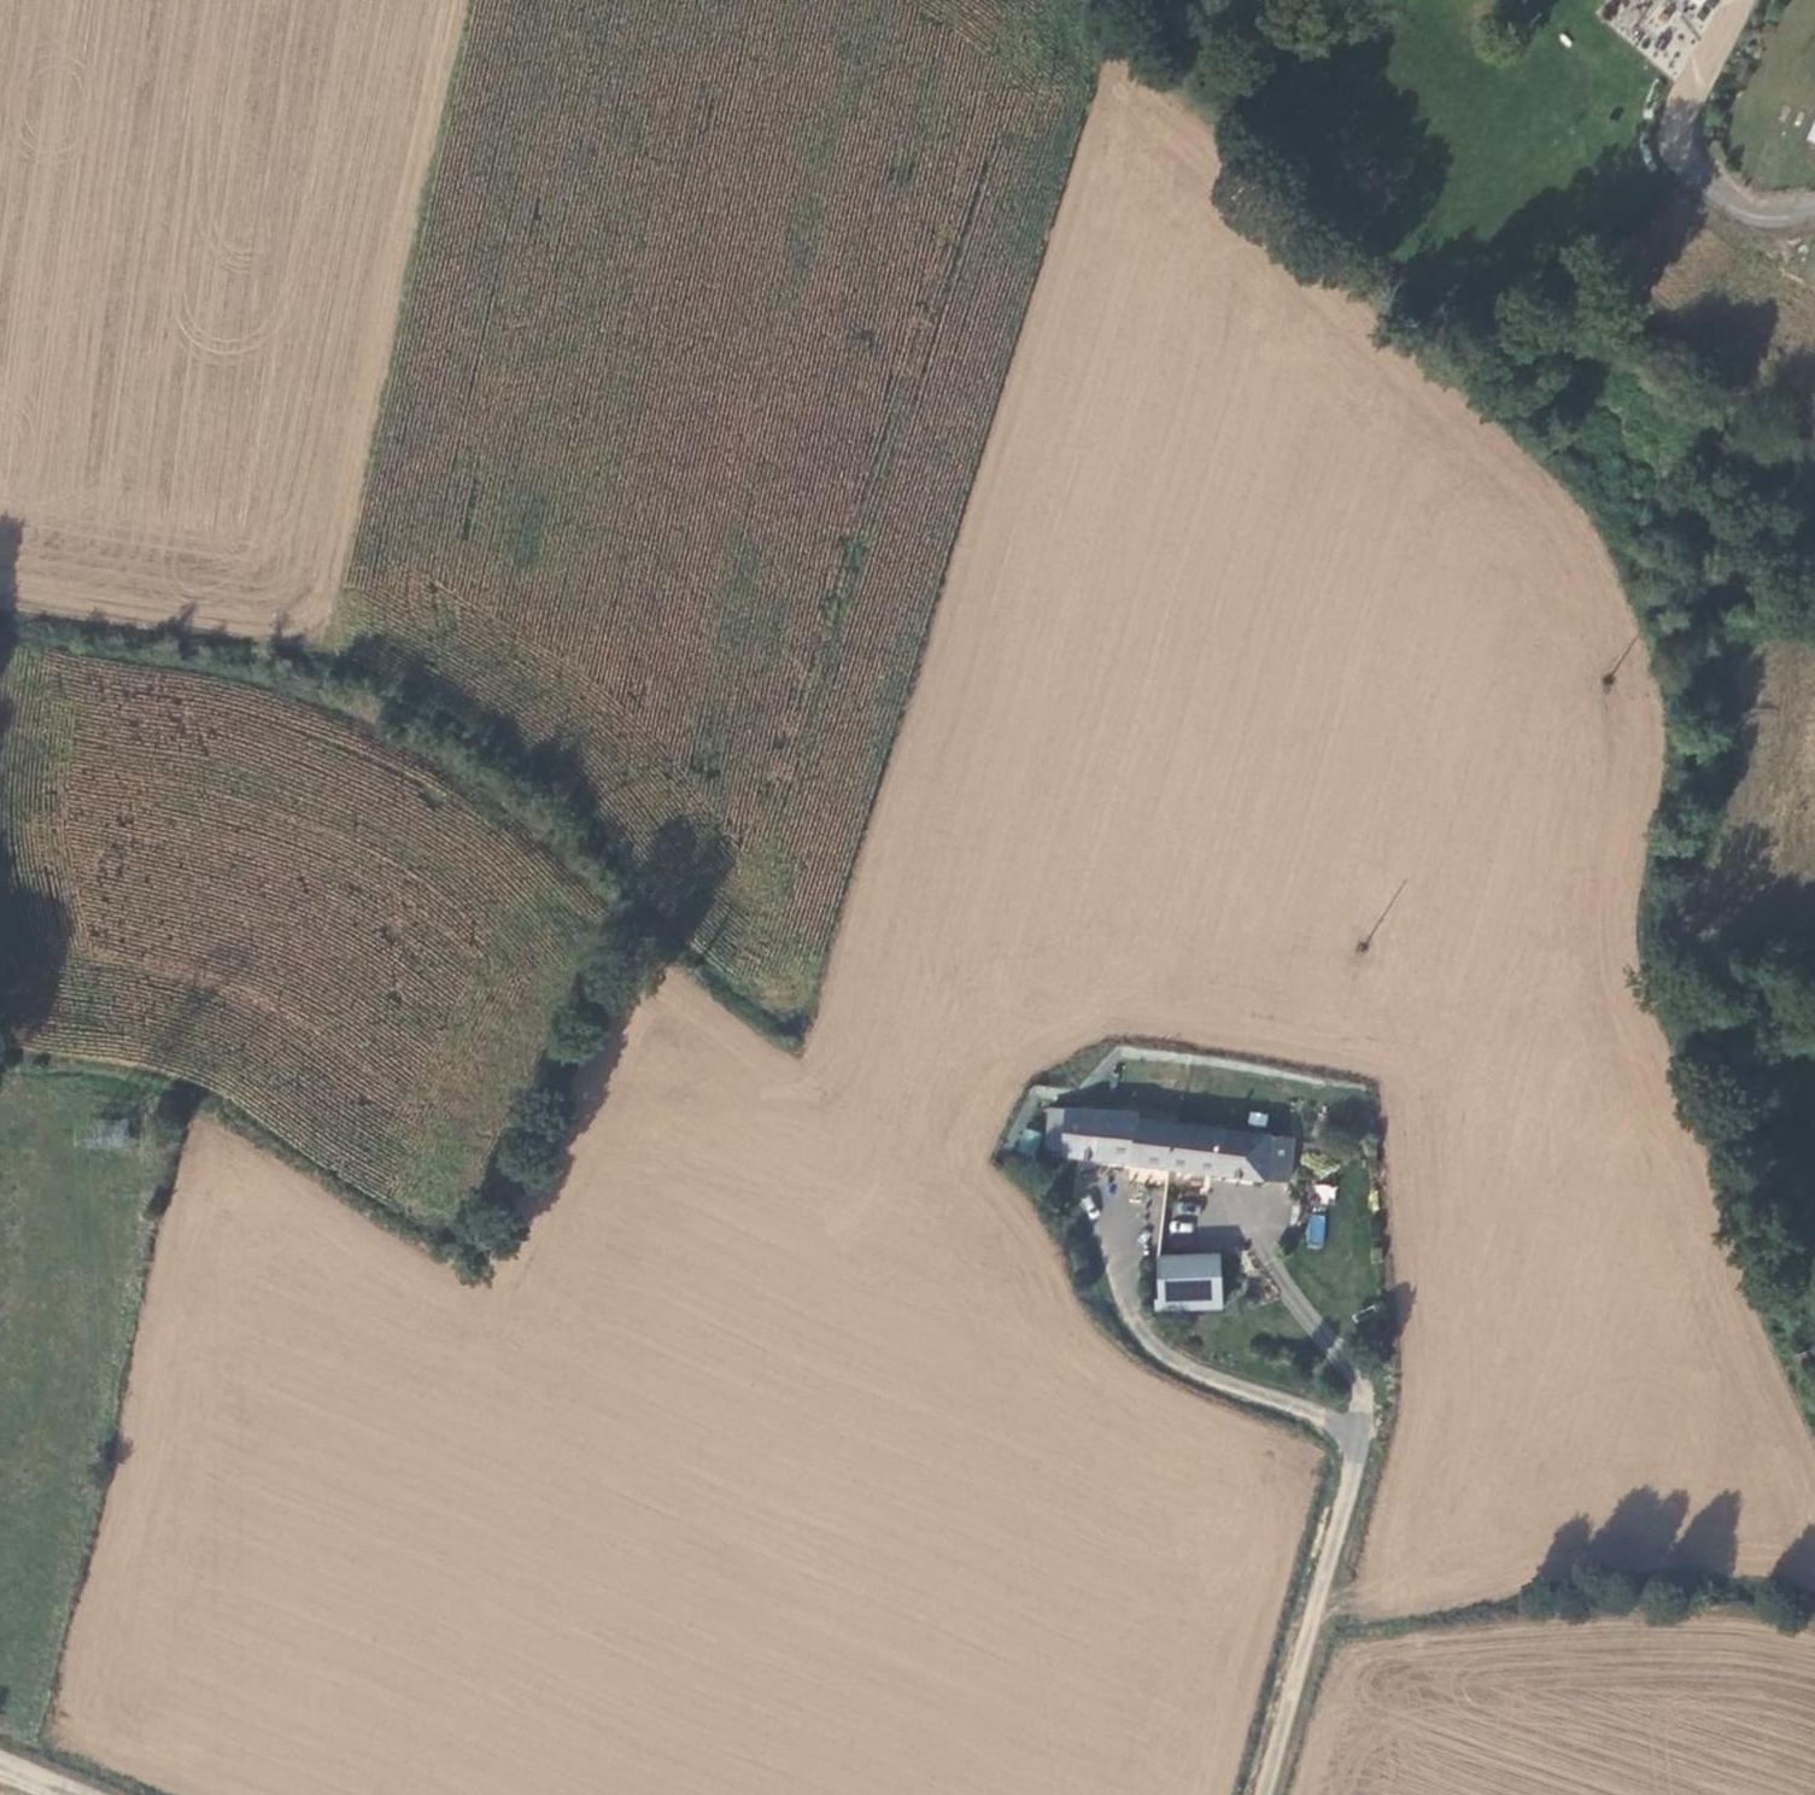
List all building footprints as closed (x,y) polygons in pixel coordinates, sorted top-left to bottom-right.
[(1809,117),(1786,106),(1776,123),(1799,135),(1809,117)] [(1671,116),(1664,115),(1658,119),(1656,125),(1665,128),(1674,129),(1675,122),(1671,116)] [(1807,136),(1803,150),(1814,155),(1814,121),(1807,136)] [(1058,1163),(1168,1174),(1174,1123),(1137,1119),(1137,1113),(1048,1105),(1044,1153),(1058,1155),(1058,1163)] [(1291,1188),(1296,1137),(1174,1123),(1168,1174),(1291,1188)] [(1223,1255),(1159,1256),(1160,1301),(1156,1301),(1156,1315),(1224,1314),(1223,1255)]
